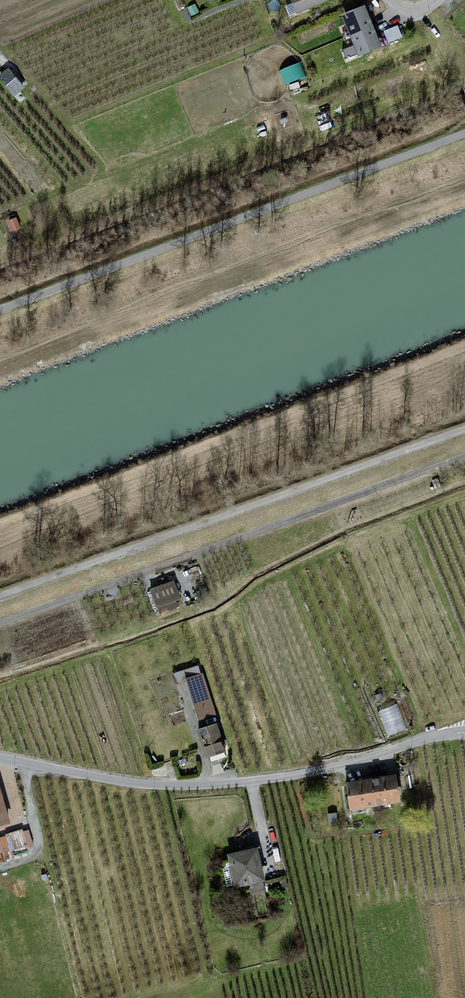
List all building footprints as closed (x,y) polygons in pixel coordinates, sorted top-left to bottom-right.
[(284,6),(288,17),(321,5),(332,0),(283,0),(284,6)] [(359,6),(337,15),(356,57),(377,47),(359,6)] [(398,25),(385,31),(390,43),(403,37),(398,25)] [(288,85),(307,76),(301,62),(281,71),(288,85)] [(12,73),(1,80),(16,100),(28,91),(12,73)] [(173,579),(149,588),(156,607),(180,598),(173,579)] [(199,665),(174,673),(178,683),(186,680),(202,675),(199,665)] [(202,675),(186,680),(198,719),(214,714),(202,675)] [(378,709),(388,734),(407,727),(397,702),(378,709)] [(216,723),(197,729),(206,757),(225,751),(216,723)] [(399,777),(348,785),(353,799),(352,814),(403,806),(404,791),(399,777)] [(13,823),(0,780),(0,827),(13,823)] [(3,857),(36,846),(30,830),(25,832),(24,828),(10,833),(12,837),(0,841),(0,850),(3,857)] [(257,847),(227,854),(235,888),(265,880),(257,847)]
